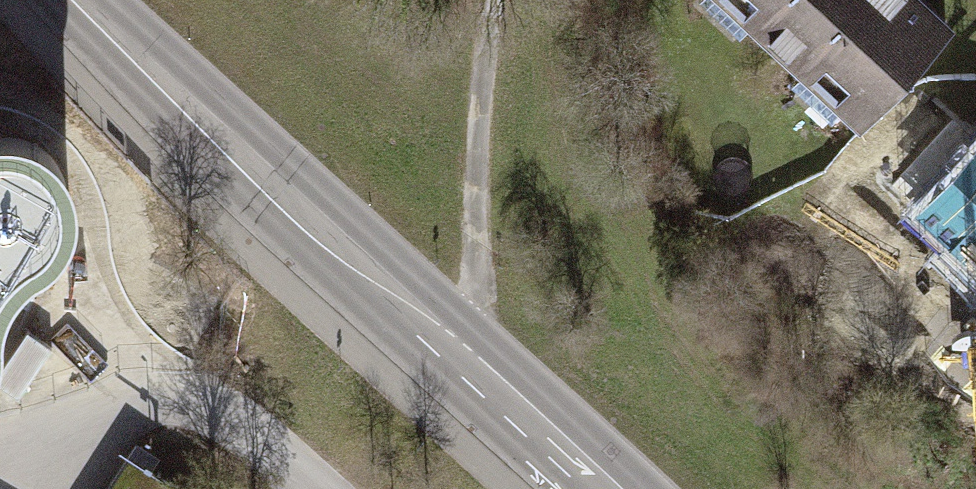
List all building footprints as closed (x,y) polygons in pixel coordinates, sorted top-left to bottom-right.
[(864,137),(960,31),(926,0),(713,0),(864,137)] [(1,387),(9,327),(46,288),(74,255),(77,220),(63,186),(12,158),(0,161),(0,388),(1,387)] [(113,488),(156,488),(125,470),(113,488)]
